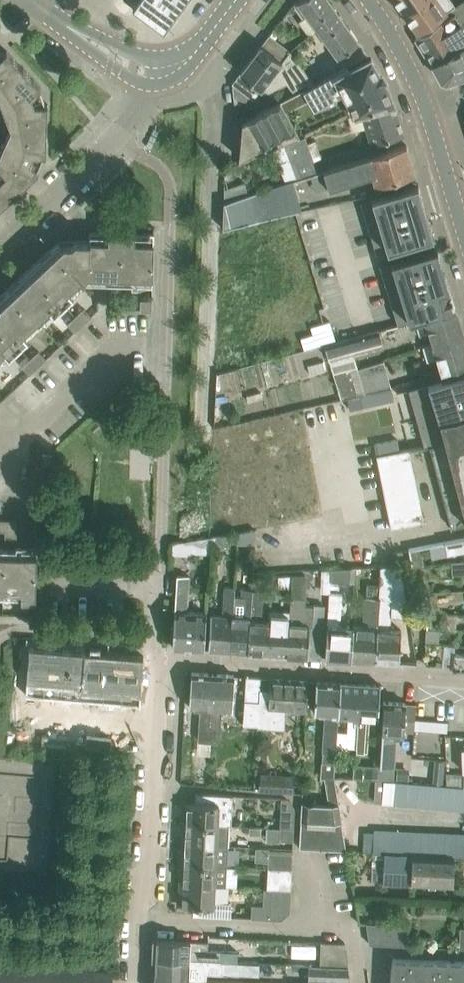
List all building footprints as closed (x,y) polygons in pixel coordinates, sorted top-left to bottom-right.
[(164,28),(180,6),(184,0),(127,0),(164,28)] [(317,27),(338,12),(330,0),(297,0),(293,3),(304,18),(299,21),(308,34),(317,27)] [(404,12),(421,0),(396,0),(404,12)] [(404,12),(417,31),(439,16),(447,11),(455,5),(452,0),(421,0),(404,12)] [(415,37),(432,64),(433,64),(460,47),(463,45),(463,0),(462,0),(455,5),(447,11),(439,16),(442,20),(415,37)] [(347,68),(368,53),(338,12),(317,27),(345,66),(347,68)] [(261,45),(282,62),(291,50),(269,34),(261,45)] [(261,45),(240,72),(232,83),(254,99),(262,88),(266,92),(288,81),(294,89),(313,79),(291,50),(282,62),(261,45)] [(433,64),(441,79),(447,81),(453,78),(463,75),(463,45),(460,47),(433,64)] [(24,68),(7,50),(0,56),(0,91),(24,68)] [(345,66),(305,88),(314,105),(342,90),(356,112),(361,111),(394,101),(386,83),(371,57),(348,69),(347,68),(345,66)] [(10,127),(47,128),(47,103),(34,103),(31,95),(41,86),(24,68),(0,91),(0,98),(10,127)] [(280,101),(242,122),(239,157),(257,147),(295,127),(280,101)] [(356,112),(349,116),(353,131),(366,127),(370,143),(403,133),(394,101),(361,111),(356,112)] [(47,128),(10,127),(0,151),(0,165),(20,187),(39,170),(30,160),(33,153),(46,153),(47,128)] [(284,144),(290,160),(296,178),(317,172),(310,152),(306,141),(304,135),(284,144)] [(315,138),(306,141),(310,152),(313,158),(321,155),(315,138)] [(377,184),(415,173),(406,144),(322,170),(327,188),(373,173),(377,184)] [(239,157),(238,164),(261,154),(257,147),(239,157)] [(5,202),(20,187),(0,165),(0,197),(5,202)] [(224,169),(224,180),(234,177),(230,167),(224,169)] [(223,225),(223,228),(295,211),(301,210),(294,179),(248,194),(224,202),(223,225)] [(224,186),(224,202),(248,194),(244,180),(224,186)] [(368,226),(426,209),(418,183),(388,192),(360,200),(368,226)] [(434,235),(426,209),(368,226),(376,252),(434,235)] [(87,281),(85,278),(88,274),(88,275),(107,275),(107,281),(112,281),(153,283),(154,232),(122,232),(89,231),(89,239),(76,239),(72,242),(67,242),(58,250),(53,244),(0,294),(0,363),(87,281)] [(380,264),(386,285),(443,267),(438,248),(437,247),(380,264)] [(444,268),(443,267),(386,285),(392,305),(419,297),(450,288),(444,268)] [(455,307),(450,288),(419,297),(392,305),(398,324),(407,321),(414,319),(455,307)] [(152,311),(152,299),(140,299),(140,310),(152,311)] [(75,331),(92,315),(84,307),(67,323),(75,331)] [(433,342),(463,333),(455,307),(414,319),(419,334),(429,330),(433,342)] [(313,333),(301,337),(304,349),(336,339),(330,320),(311,326),(313,333)] [(378,329),(324,344),(333,373),(358,367),(354,354),(383,345),(381,338),(378,329)] [(463,363),(463,335),(463,333),(433,342),(423,345),(427,359),(436,356),(441,370),(463,363)] [(29,374),(46,358),(39,350),(22,366),(29,374)] [(322,359),(307,364),(310,374),(325,369),(322,359)] [(358,367),(333,373),(341,398),(347,397),(358,395),(369,392),(380,390),(391,387),(391,385),(384,360),(358,367)] [(409,389),(418,424),(453,417),(452,415),(463,412),(463,372),(409,389)] [(391,387),(380,390),(383,401),(394,399),(391,387)] [(338,390),(316,396),(318,402),(340,397),(338,390)] [(380,390),(369,392),(372,404),(383,401),(380,390)] [(369,392),(358,395),(361,406),(372,404),(369,392)] [(358,395),(347,397),(350,409),(361,406),(358,395)] [(418,424),(425,447),(430,446),(450,442),(451,443),(463,439),(463,412),(452,415),(453,417),(418,424)] [(398,439),(374,443),(376,454),(400,450),(398,439)] [(430,446),(437,474),(463,467),(463,439),(451,443),(450,442),(430,446)] [(400,450),(376,454),(391,527),(397,526),(424,521),(419,497),(414,473),(409,450),(409,448),(400,450)] [(42,464),(51,464),(52,454),(42,454),(42,464)] [(437,474),(444,500),(463,495),(463,467),(437,474)] [(444,500),(451,526),(463,523),(463,495),(444,500)] [(5,519),(5,530),(5,536),(16,537),(17,520),(5,519)] [(238,533),(237,546),(253,547),(254,530),(238,533)] [(216,536),(216,546),(226,547),(227,534),(216,536)] [(444,541),(444,542),(447,554),(463,550),(463,537),(444,541)] [(172,543),(172,553),(192,554),(193,551),(193,539),(185,541),(172,543)] [(35,598),(37,548),(0,547),(0,597),(35,598)] [(412,564),(424,563),(421,547),(409,550),(412,564)] [(450,562),(452,573),(463,572),(463,561),(450,562)] [(380,586),(375,660),(399,662),(401,630),(389,629),(390,613),(408,614),(405,593),(402,577),(400,565),(382,567),(380,586)] [(331,569),(330,582),(353,583),(354,567),(331,569)] [(291,589),(290,596),(303,597),(305,573),(292,574),(291,589)] [(190,575),(177,574),(172,646),(204,648),(207,611),(188,610),(190,579),(190,575)] [(278,575),(278,588),(291,589),(292,574),(278,575)] [(402,577),(405,593),(411,593),(410,577),(402,577)] [(353,626),(351,658),(375,660),(380,586),(367,585),(364,627),(353,626)] [(211,613),(208,648),(230,650),(233,615),(232,615),(234,588),(224,587),(222,614),(211,613)] [(233,615),(230,650),(248,651),(251,589),(241,588),(240,595),(234,595),(232,615),(233,615)] [(251,589),(248,651),(266,652),(268,620),(260,619),(262,590),(251,589)] [(411,593),(405,593),(408,614),(423,615),(422,592),(411,593)] [(329,593),(325,657),(347,658),(351,658),(353,626),(340,625),(342,594),(329,593)] [(290,596),(289,610),(286,654),(320,656),(324,605),(304,604),(305,597),(290,596)] [(268,620),(266,652),(286,654),(289,610),(269,608),(268,620)] [(426,615),(426,629),(440,629),(456,630),(457,616),(426,615)] [(440,629),(426,629),(425,643),(439,644),(440,629)] [(29,646),(26,694),(45,695),(49,647),(29,646)] [(49,647),(45,695),(63,697),(67,649),(49,647)] [(67,649),(63,697),(81,698),(85,650),(67,649)] [(82,698),(141,703),(143,655),(85,650),(82,698)] [(454,652),(453,668),(463,669),(463,653),(454,652)] [(209,727),(213,673),(191,672),(189,706),(201,707),(199,739),(213,740),(214,727),(209,727)] [(231,709),(234,674),(213,673),(209,727),(214,727),(213,740),(220,740),(222,708),(231,709)] [(245,696),(244,700),(258,701),(259,688),(260,688),(261,676),(246,675),(245,696)] [(306,709),(308,679),(271,677),(270,689),(260,688),(259,696),(259,701),(244,700),(243,724),(258,725),(259,720),(267,720),(267,725),(283,726),(284,708),(306,709)] [(338,729),(339,716),(341,681),(316,680),(314,712),(325,713),(322,756),(320,777),(334,778),(336,757),(337,745),(338,729)] [(361,683),(341,681),(339,716),(349,717),(348,730),(338,729),(337,745),(356,746),(361,683)] [(361,683),(356,746),(356,750),(367,751),(369,718),(378,719),(379,700),(381,684),(361,683)] [(13,700),(12,707),(25,708),(26,701),(13,700)] [(379,779),(385,779),(394,780),(395,766),(397,734),(404,735),(406,702),(384,701),(380,765),(379,779)] [(12,707),(11,715),(24,716),(25,708),(12,707)] [(11,715),(10,722),(24,723),(24,716),(11,715)] [(10,722),(9,730),(23,731),(24,723),(10,722)] [(9,730),(8,738),(9,738),(23,739),(23,731),(9,730)] [(435,759),(435,769),(444,770),(444,760),(435,759)] [(353,777),(376,779),(379,779),(380,765),(354,763),(353,777)] [(182,781),(191,781),(192,764),(183,764),(182,781)] [(397,771),(396,779),(407,780),(408,772),(397,771)] [(260,789),(291,791),(292,775),(261,773),(260,789)] [(451,773),(451,785),(454,785),(463,786),(463,774),(451,773)] [(374,800),(383,801),(385,779),(379,779),(376,779),(374,800)] [(405,804),(407,781),(394,780),(385,779),(383,801),(383,802),(394,803),(405,804)] [(418,782),(410,781),(407,781),(405,804),(416,805),(418,782)] [(416,805),(429,806),(431,783),(418,782),(416,805)] [(440,807),(442,784),(431,783),(429,806),(440,807)] [(451,785),(442,784),(440,807),(452,808),(454,785),(451,785)] [(463,809),(463,786),(454,785),(452,808),(463,809)] [(184,801),(183,823),(218,824),(229,824),(231,824),(233,795),(233,794),(195,792),(195,802),(184,801)] [(287,798),(281,798),(279,828),(294,828),(295,807),(287,798)] [(299,847),(346,850),(343,827),(339,804),(302,801),(299,847)] [(229,824),(218,824),(183,823),(182,842),(228,845),(229,824)] [(293,840),(294,828),(279,828),(279,839),(285,840),(293,840)] [(409,853),(410,831),(374,829),(373,852),(384,852),(409,853)] [(410,831),(409,853),(421,854),(422,831),(410,831)] [(433,832),(422,831),(421,854),(432,854),(433,832)] [(432,854),(444,855),(445,832),(433,832),(432,854)] [(456,855),(457,833),(445,832),(444,855),(454,855),(456,855)] [(457,833),(456,855),(463,855),(463,833),(457,833)] [(228,845),(182,842),(181,862),(227,864),(228,845)] [(269,851),(268,867),(292,868),(292,852),(269,851)] [(453,884),(454,855),(444,855),(432,854),(421,854),(409,853),(384,852),(383,881),(453,884)] [(181,862),(180,883),(215,885),(226,886),(227,864),(181,862)] [(271,888),(291,889),(292,868),(268,867),(267,888),(271,888)] [(215,885),(180,883),(178,904),(193,905),(193,914),(231,916),(231,902),(214,901),(215,885)] [(290,911),(291,889),(271,888),(270,918),(281,919),(290,911)] [(369,897),(354,897),(357,910),(365,911),(368,907),(369,897)] [(366,922),(369,943),(406,945),(407,924),(366,922)] [(208,948),(208,941),(156,938),(155,958),(227,961),(228,950),(221,950),(221,949),(208,948)] [(348,964),(345,942),(321,941),(320,964),(348,964)] [(393,957),(391,982),(463,982),(463,960),(393,957)] [(155,958),(155,977),(207,979),(207,972),(227,972),(227,961),(155,958)] [(307,982),(351,982),(348,964),(320,964),(308,963),(307,982)] [(0,964),(0,982),(9,982),(10,965),(0,964)] [(51,982),(71,982),(72,966),(51,966),(51,982)] [(72,966),(71,982),(92,982),(92,967),(72,966)] [(92,982),(112,982),(113,967),(92,967),(92,982)]
